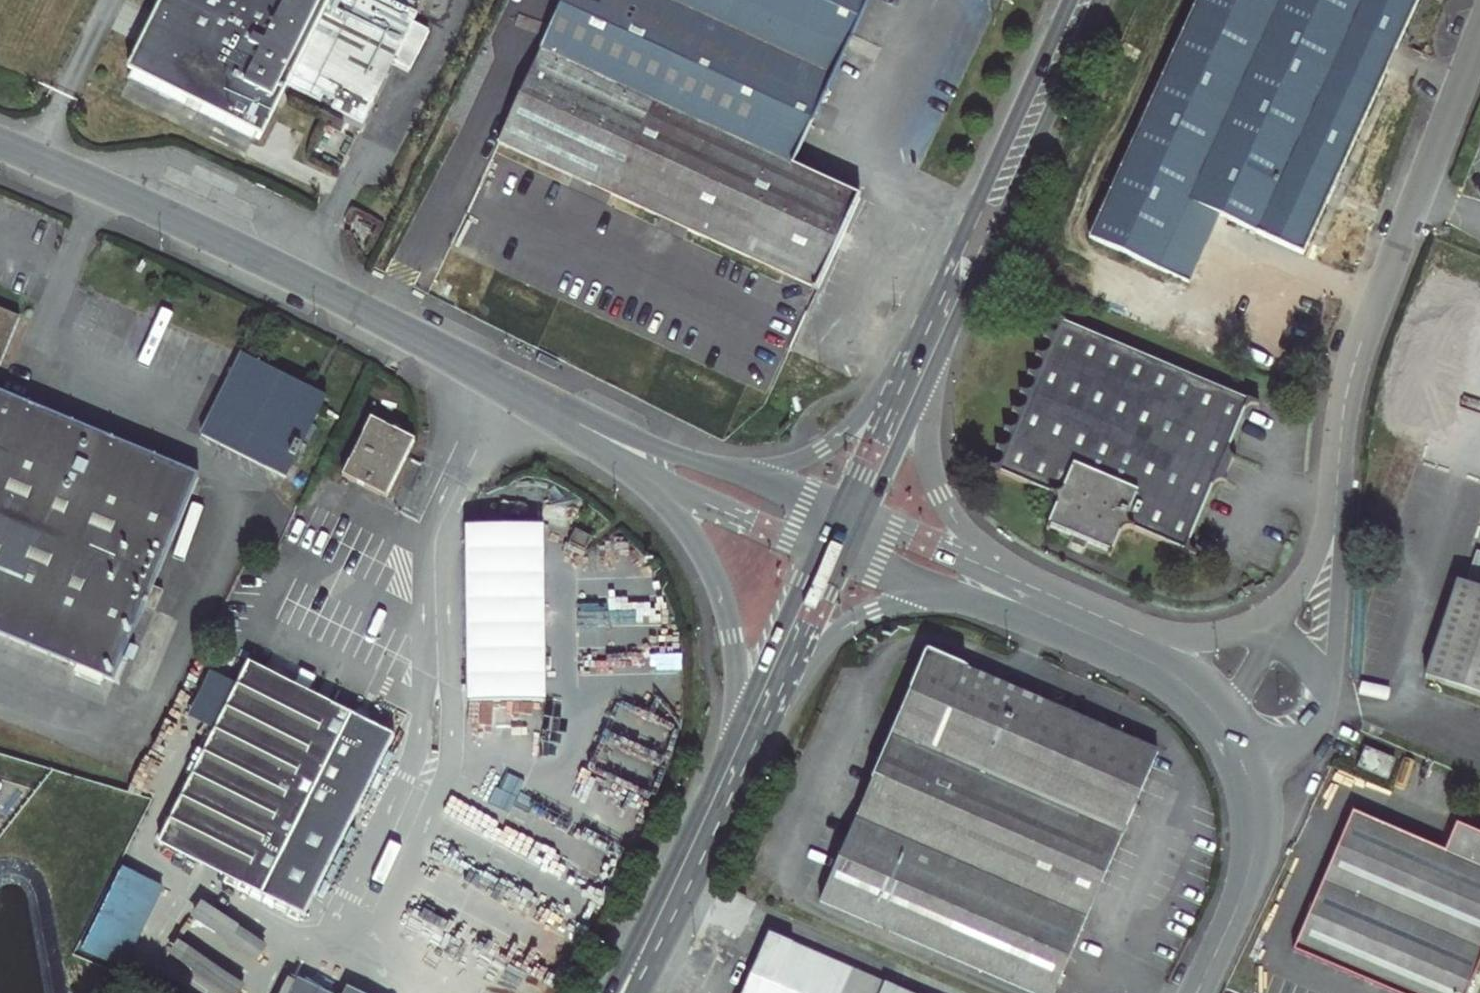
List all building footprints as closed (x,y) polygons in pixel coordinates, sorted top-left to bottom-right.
[(338,101),(360,112),(366,99),(374,103),(419,13),(393,0),(161,0),(155,11),(157,11),(129,69),(135,73),(131,82),(253,142),(281,84),(323,104),(327,96),(338,101)] [(812,124),(869,0),(565,0),(541,51),(748,146),(768,103),(812,124)] [(1089,238),(1157,268),(1187,201),(1219,216),(1303,254),(1419,0),(1197,0),(1089,238)] [(748,146),(541,51),(498,144),(620,200),(625,190),(640,197),(644,188),(659,195),(651,214),(818,291),(861,198),(792,167),(748,146)] [(335,109),(365,123),(374,103),(366,99),(360,112),(338,101),(335,109)] [(792,167),(812,124),(768,103),(748,146),(792,167)] [(635,207),(651,214),(659,195),(644,188),(640,197),(635,207)] [(635,207),(640,197),(625,190),(620,200),(635,207)] [(1157,268),(1189,283),(1219,216),(1187,201),(1157,268)] [(491,246),(458,232),(436,280),(469,295),(491,246)] [(19,318),(0,310),(0,364),(19,318)] [(1246,398),(1064,322),(1063,320),(1052,316),(1051,319),(1055,322),(1057,327),(1057,330),(1054,334),(1051,335),(1049,335),(1044,334),(1043,337),(1048,341),(1049,344),(1050,346),(1049,349),(1048,352),(1045,354),(1039,354),(1037,354),(1036,356),(1040,360),(1042,365),(1041,368),(1040,370),(1034,373),(1031,373),(1029,372),(1027,375),(1030,377),(1033,381),(1033,387),(1029,391),(1026,392),(1023,392),(1021,391),(1020,393),(1023,394),(1025,397),(1027,402),(1026,405),(1022,409),(1019,410),(1013,409),(1012,412),(1015,413),(1019,418),(1019,424),(1017,426),(1012,429),(1006,428),(1004,431),(1007,432),(1009,434),(1012,439),(1011,442),(1007,446),(1004,447),(1001,447),(998,446),(997,449),(998,451),(1002,455),(1003,458),(1002,461),(1001,463),(995,466),(992,466),(990,465),(989,468),(1052,495),(1056,501),(1057,505),(1056,509),(1047,530),(1050,531),(1051,528),(1110,553),(1109,555),(1111,556),(1121,533),(1123,531),(1127,529),(1132,529),(1195,555),(1196,553),(1194,552),(1190,547),(1190,540),(1214,484),(1215,483),(1222,481),(1226,482),(1227,479),(1225,478),(1233,461),(1235,461),(1236,458),(1232,454),(1231,452),(1231,446),(1245,413),(1246,410),(1249,408),(1252,406),(1255,405),(1258,406),(1260,403),(1249,398),(1246,398)] [(326,397),(242,355),(201,435),(286,478),(326,397)] [(113,683),(152,588),(161,591),(170,578),(158,573),(172,540),(199,476),(0,394),(0,636),(113,683)] [(414,441),(371,419),(342,477),(385,498),(414,441)] [(544,526),(467,527),(468,703),(545,702),(544,549),(544,526)] [(591,534),(577,527),(568,543),(583,551),(591,534)] [(184,545),(172,540),(158,573),(170,578),(184,545)] [(1458,581),(1426,677),(1479,695),(1479,589),(1458,581)] [(935,765),(977,673),(928,652),(820,901),(1030,992),(1054,992),(1120,840),(935,765)] [(394,737),(249,664),(158,845),(304,918),(394,737)] [(1053,707),(977,673),(935,765),(1120,840),(1137,801),(1033,754),(1053,707)] [(1033,754),(1137,801),(1158,752),(1053,707),(1033,754)] [(1396,760),(1366,747),(1358,767),(1387,780),(1396,760)] [(101,795),(92,793),(89,804),(98,806),(101,795)] [(1353,813),(1295,951),(1395,992),(1468,992),(1479,964),(1479,833),(1456,823),(1445,851),(1353,813)] [(129,968),(161,882),(118,866),(86,952),(129,968)] [(256,963),(268,946),(204,900),(182,930),(234,967),(243,953),(256,963)] [(769,933),(743,992),(907,992),(769,933)] [(217,985),(213,992),(239,992),(246,980),(177,945),(169,961),(217,985)] [(298,981),(292,992),(321,992),(298,981)]
